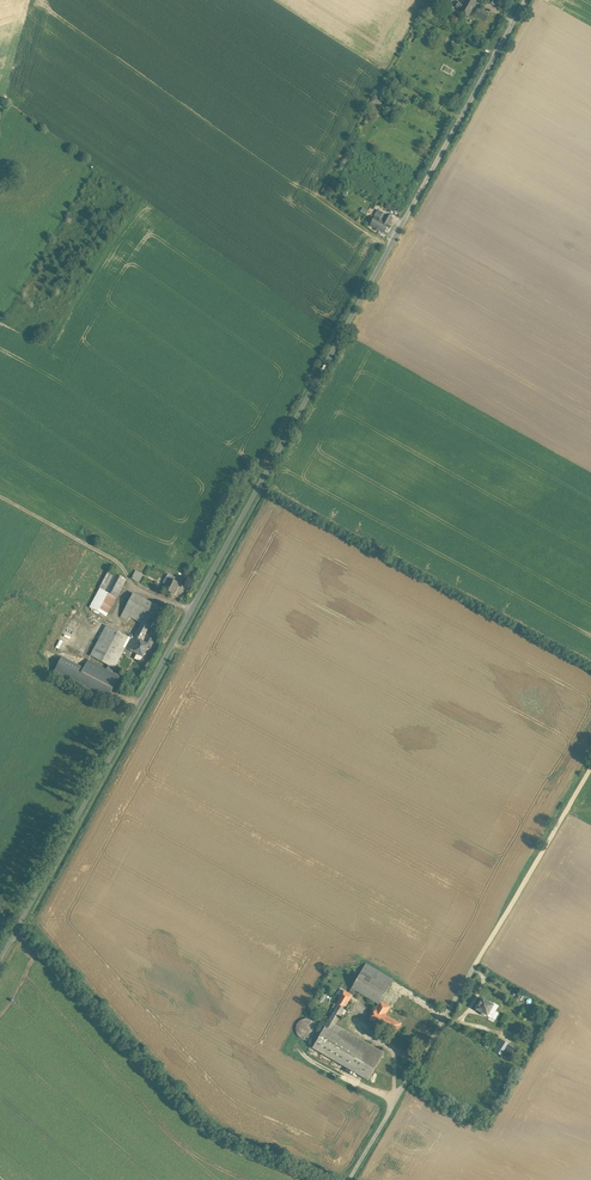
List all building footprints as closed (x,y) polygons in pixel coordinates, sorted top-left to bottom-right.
[(473,0),(466,0),(463,5),(458,2),(456,7),(461,10),(459,13),(468,17),(477,2),(473,0)] [(489,15),(478,9),(474,15),(486,21),(489,15)] [(454,38),(451,44),(461,49),(464,43),(454,38)] [(383,213),(380,219),(379,218),(379,219),(375,217),(370,225),(377,229),(376,230),(379,232),(380,230),(384,233),(392,218),(383,213)] [(126,580),(109,571),(100,588),(115,596),(117,597),(126,580)] [(143,575),(136,571),(132,578),(139,581),(143,575)] [(183,581),(168,574),(166,578),(169,579),(179,584),(178,584),(181,585),(183,581)] [(179,584),(169,579),(166,578),(163,583),(166,585),(164,589),(173,594),(178,584),(179,584)] [(115,596),(100,588),(90,608),(105,615),(115,596)] [(159,608),(133,594),(124,611),(123,611),(121,617),(128,621),(130,616),(141,622),(149,627),(159,608)] [(149,627),(141,622),(135,635),(134,637),(139,639),(142,641),(149,627)] [(130,638),(107,626),(90,656),(109,666),(114,669),(123,651),(130,638)] [(130,638),(123,651),(126,653),(126,655),(128,656),(131,651),(132,651),(139,639),(134,637),(132,636),(131,638),(130,638)] [(142,641),(139,639),(132,651),(132,652),(137,654),(134,659),(139,662),(142,657),(143,657),(148,648),(150,649),(154,641),(147,637),(144,642),(142,641)] [(106,670),(88,660),(84,669),(62,657),(54,673),(106,701),(119,677),(112,673),(106,670)] [(366,962),(361,972),(388,988),(394,978),(366,962)] [(388,988),(361,972),(351,988),(355,991),(378,1004),(379,1004),(380,1001),(388,988)] [(348,993),(344,990),(336,1003),(338,1004),(344,1008),(352,995),(348,993)] [(493,1005),(482,999),(479,1004),(478,1004),(477,1005),(476,1005),(476,1006),(476,1007),(476,1008),(476,1009),(491,1018),(498,1006),(494,1003),(493,1005)] [(390,1007),(380,1001),(379,1004),(378,1004),(375,1009),(385,1015),(390,1007)] [(338,1004),(325,1027),(331,1031),(335,1025),(344,1008),(338,1004)] [(385,1015),(375,1009),(369,1020),(379,1025),(385,1015)] [(401,1024),(390,1017),(390,1018),(385,1015),(379,1025),(384,1028),(395,1035),(401,1024)] [(317,1034),(317,1029),(317,1025),(314,1022),(311,1020),(307,1019),(302,1020),(299,1022),(297,1026),(296,1030),(297,1034),(299,1037),(303,1040),(307,1040),(311,1039),(314,1037),(317,1034)] [(384,1053),(335,1025),(331,1031),(325,1027),(312,1048),(368,1080),(384,1053)] [(509,1044),(501,1040),(494,1051),(501,1055),(504,1051),(505,1051),(509,1044)] [(509,1044),(505,1051),(504,1051),(501,1055),(508,1059),(514,1047),(509,1044)]
